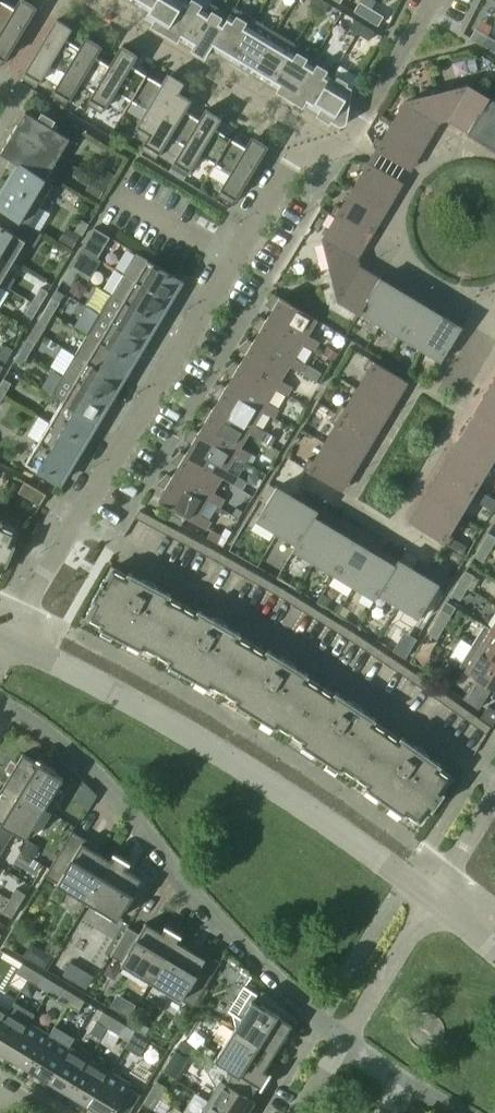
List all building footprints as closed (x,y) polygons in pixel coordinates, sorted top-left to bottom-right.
[(1,64),(36,7),(25,0),(23,0),(24,1),(18,10),(2,0),(0,0),(0,64),(1,64)] [(147,15),(148,15),(157,0),(131,0),(149,11),(147,15)] [(184,0),(157,0),(148,15),(147,15),(145,18),(166,31),(184,0)] [(186,43),(206,9),(205,9),(190,0),(184,0),(166,31),(186,43)] [(317,7),(325,12),(331,3),(326,0),(322,0),(317,7)] [(210,1),(205,9),(206,9),(186,43),(207,56),(209,52),(208,51),(231,14),(230,13),(210,1)] [(366,18),(372,8),(360,1),(354,11),(366,18)] [(211,48),(231,60),(255,19),(234,6),(230,13),(231,14),(208,51),(209,52),(211,48)] [(372,8),(366,18),(378,25),(384,16),(372,8)] [(358,32),(364,23),(356,18),(350,27),(358,32)] [(81,48),(80,47),(62,36),(67,27),(68,28),(69,26),(57,19),(22,77),(36,86),(50,64),(65,73),(81,48)] [(231,60),(251,72),(276,31),(255,19),(231,60)] [(358,32),(363,35),(359,42),(364,45),(368,38),(370,39),(376,30),(364,23),(358,32)] [(482,45),(488,35),(476,28),(470,38),(482,45)] [(271,84),(291,50),(296,43),(276,31),(251,72),(271,84)] [(482,45),(494,52),(494,51),(494,39),(488,35),(482,45)] [(79,82),(95,91),(111,66),(110,65),(92,54),(97,45),(98,46),(99,44),(86,37),(80,47),(81,48),(65,73),(52,95),(66,104),(79,82)] [(121,115),(121,116),(147,73),(146,73),(146,74),(127,63),(133,54),(134,54),(135,53),(122,45),(110,65),(111,66),(95,91),(87,103),(102,112),(115,90),(130,100),(121,115)] [(271,84),(290,96),(311,63),(291,50),(271,84)] [(290,96),(311,108),(332,75),(311,63),(290,96)] [(134,131),(147,139),(148,140),(177,91),(177,92),(183,82),(170,75),(170,76),(171,76),(165,86),(147,75),(147,73),(121,116),(122,116),(131,100),(147,109),(134,131)] [(347,121),(347,120),(353,87),(332,75),(311,108),(338,124),(339,125),(340,125),(342,125),(344,124),(346,123),(346,122),(347,121)] [(448,119),(468,131),(488,97),(468,85),(437,93),(443,120),(448,119)] [(189,98),(177,92),(177,91),(148,140),(147,139),(141,149),(156,158),(169,136),(184,145),(185,145),(200,120),(200,119),(181,108),(187,99),(188,100),(189,98)] [(439,121),(443,120),(437,93),(406,101),(393,121),(427,141),(439,121)] [(488,143),(494,132),(494,102),(488,97),(468,131),(488,143)] [(205,179),(206,179),(231,136),(230,136),(230,137),(211,126),(217,117),(218,118),(219,116),(206,109),(200,119),(200,120),(185,145),(184,145),(171,167),(186,176),(199,154),(214,163),(205,179)] [(25,111),(0,153),(11,159),(19,164),(19,163),(45,179),(46,178),(56,160),(59,156),(70,138),(25,111)] [(427,141),(393,121),(382,140),(377,137),(373,143),(376,149),(376,150),(377,150),(378,150),(410,170),(427,141)] [(231,136),(206,179),(216,164),(231,173),(218,195),(232,204),(267,146),(254,138),(254,139),(255,140),(249,149),(231,138),(232,137),(231,136)] [(60,156),(55,163),(69,172),(74,165),(60,156)] [(353,189),(386,209),(403,182),(370,162),(371,162),(369,161),(362,161),(359,168),(364,171),(353,189)] [(19,163),(19,164),(7,184),(41,204),(53,183),(46,178),(45,179),(19,163)] [(41,204),(7,184),(0,196),(0,207),(16,217),(28,224),(41,204)] [(386,209),(353,189),(342,207),(337,204),(331,214),(336,217),(370,237),(386,209)] [(13,261),(25,240),(35,246),(43,233),(28,224),(16,217),(9,229),(0,224),(0,254),(13,261)] [(324,237),(332,268),(358,261),(357,257),(370,237),(336,217),(324,237)] [(89,224),(88,223),(81,219),(75,230),(82,235),(89,224)] [(98,257),(110,237),(94,227),(82,248),(98,257)] [(137,252),(124,273),(135,280),(169,300),(181,279),(172,274),(137,252)] [(0,283),(0,282),(10,288),(16,278),(6,272),(13,261),(0,254),(0,283)] [(70,268),(77,272),(84,261),(76,257),(70,268)] [(358,261),(332,268),(339,299),(360,312),(380,278),(359,265),(358,261)] [(77,272),(70,268),(63,279),(71,284),(77,272)] [(169,300),(135,280),(124,273),(112,293),(157,320),(169,300)] [(380,278),(360,312),(380,324),(401,290),(380,278)] [(32,302),(39,306),(48,291),(41,286),(32,302)] [(401,290),(380,324),(401,336),(421,303),(401,290)] [(112,293),(100,313),(145,340),(157,320),(112,293)] [(274,307),(266,319),(266,320),(303,342),(303,343),(314,349),(319,341),(308,334),(317,319),(275,294),(268,300),(274,307)] [(54,313),(54,312),(62,317),(68,307),(60,302),(53,297),(46,308),(54,313)] [(39,306),(32,302),(25,313),(32,317),(39,306)] [(421,303),(401,336),(421,348),(441,315),(426,306),(421,303)] [(54,313),(46,308),(39,320),(47,325),(54,313)] [(100,313),(88,333),(133,361),(145,340),(100,313)] [(441,315),(421,348),(426,352),(442,361),(461,328),(461,329),(462,327),(441,315)] [(294,357),(303,343),(303,342),(266,320),(266,319),(262,316),(254,323),(260,329),(253,341),(252,342),(290,364),(289,365),(301,372),(306,363),(294,357)] [(88,333),(76,354),(120,381),(133,361),(88,333)] [(21,349),(29,353),(36,342),(28,337),(21,349)] [(247,352),(239,364),(276,387),(276,388),(287,394),(292,386),(281,379),(289,365),(290,364),(252,342),(253,341),(248,338),(241,345),(247,352)] [(327,346),(323,353),(334,360),(338,353),(327,346)] [(22,365),(29,353),(21,349),(15,360),(22,365)] [(76,354),(63,374),(108,401),(120,381),(76,354)] [(357,388),(391,409),(408,381),(369,358),(363,367),(368,370),(357,388)] [(233,374),(226,386),(225,387),(263,409),(262,410),(274,417),(279,408),(268,402),(276,388),(276,387),(239,364),(234,361),(227,368),(233,374)] [(308,365),(303,373),(316,380),(321,372),(308,365)] [(96,421),(108,401),(63,374),(51,394),(62,401),(96,421)] [(0,384),(0,391),(5,394),(12,383),(4,378),(0,384)] [(220,396),(212,409),(249,432),(260,439),(265,431),(254,424),(262,410),(263,409),(225,387),(226,386),(221,383),(214,390),(220,396)] [(475,413),(494,425),(494,389),(491,386),(475,413)] [(341,404),(336,412),(375,436),(391,409),(357,388),(346,407),(341,404)] [(62,401),(50,422),(84,442),(96,421),(62,401)] [(206,419),(199,431),(198,432),(236,454),(235,455),(247,462),(252,453),(241,446),(249,432),(212,409),(207,406),(200,413),(206,419)] [(336,424),(325,442),(359,462),(375,436),(336,412),(331,421),(336,424)] [(458,440),(492,460),(494,455),(494,425),(475,413),(458,440)] [(50,422),(38,441),(72,462),(84,442),(50,422)] [(193,441),(185,453),(185,454),(222,477),(233,484),(238,476),(227,469),(235,455),(236,454),(198,432),(199,431),(194,428),(187,435),(193,441)] [(268,432),(263,440),(272,445),(276,437),(268,432)] [(492,460),(458,440),(442,467),(481,490),(486,481),(481,478),(492,460)] [(59,482),(72,462),(38,441),(26,462),(59,482)] [(342,490),(359,462),(325,442),(314,461),(309,458),(303,467),(342,490)] [(179,464),(172,476),(172,477),(209,499),(209,500),(220,507),(227,511),(233,503),(225,498),(214,491),(222,477),(185,454),(185,453),(181,451),(173,458),(179,464)] [(442,467),(426,494),(460,514),(471,496),(476,499),(481,490),(442,467)] [(200,514),(209,500),(209,499),(172,477),(172,476),(167,473),(160,480),(166,486),(158,500),(206,529),(211,521),(200,514)] [(239,476),(234,484),(243,489),(247,481),(239,476)] [(18,492),(40,505),(47,494),(24,480),(18,492)] [(256,520),(277,533),(298,499),(277,486),(276,487),(276,488),(256,520)] [(449,532),(460,514),(426,494),(405,528),(406,529),(411,522),(448,545),(454,535),(449,532)] [(277,533),(297,544),(297,545),(318,511),(298,499),(277,533)] [(237,507),(233,513),(239,517),(242,511),(237,507)] [(147,523),(152,516),(140,509),(135,517),(147,523)] [(293,550),(314,562),(334,529),(315,517),(318,511),(297,545),(297,544),(293,550)] [(164,522),(152,516),(147,523),(160,530),(164,522)] [(4,562),(7,563),(15,544),(13,543),(18,531),(1,523),(2,521),(0,520),(0,572),(4,562)] [(176,529),(164,522),(160,530),(172,536),(176,529)] [(188,535),(176,529),(172,536),(184,543),(188,535)] [(211,529),(207,537),(218,543),(223,546),(228,538),(211,529)] [(314,562),(334,574),(355,541),(334,529),(314,562)] [(490,549),(494,542),(494,536),(488,532),(481,544),(490,549)] [(201,541),(188,535),(184,543),(196,549),(201,541)] [(213,548),(201,541),(196,549),(208,555),(213,548)] [(334,574),(355,587),(375,553),(355,541),(334,574)] [(483,561),(490,549),(481,544),(474,556),(483,561)] [(225,554),(213,548),(208,555),(220,562),(225,554)] [(375,599),(379,594),(378,593),(398,559),(394,565),(375,553),(355,587),(375,599)] [(237,561),(225,554),(220,562),(232,569),(237,561)] [(378,593),(379,594),(398,605),(419,572),(398,559),(378,593)] [(249,568),(237,561),(232,569),(244,576),(249,568)] [(95,601),(87,616),(102,624),(100,627),(121,638),(142,649),(144,646),(157,653),(170,629),(184,604),(170,597),(171,594),(150,583),(145,581),(129,572),(127,574),(113,567),(106,581),(105,583),(102,581),(98,589),(93,599),(95,601)] [(261,575),(249,568),(244,576),(256,583),(261,575)] [(458,582),(468,587),(475,575),(465,570),(458,582)] [(419,572),(398,605),(419,618),(439,585),(440,584),(419,572)] [(273,582),(261,575),(256,583),(268,589),(273,582)] [(285,588),(273,582),(268,589),(280,596),(285,588)] [(460,599),(468,587),(458,582),(451,594),(460,599)] [(297,596),(285,589),(285,588),(280,596),(292,603),(297,596)] [(308,603),(297,596),(292,603),(304,611),(308,603)] [(308,603),(304,611),(315,618),(320,610),(308,603)] [(170,629),(157,653),(170,661),(169,663),(189,675),(210,687),(212,684),(224,691),(239,667),(253,644),(239,635),(241,633),(220,621),(199,609),(198,612),(184,604),(170,629)] [(442,609),(435,621),(444,627),(451,615),(442,609)] [(320,610),(315,618),(327,625),(332,617),(320,610)] [(332,617),(327,625),(339,632),(344,625),(332,617)] [(444,627),(435,621),(427,633),(437,638),(444,627)] [(492,629),(485,624),(472,644),(494,658),(494,630),(492,629)] [(355,632),(344,625),(339,632),(350,640),(355,632)] [(367,640),(355,632),(350,640),(362,647),(367,640)] [(362,647),(373,655),(378,647),(367,640),(362,647)] [(239,667),(224,691),(237,699),(236,702),(256,714),(276,727),(278,724),(290,732),(306,709),(321,685),(307,677),(309,674),(288,662),(268,649),(266,652),(253,644),(239,667)] [(472,644),(460,665),(494,687),(494,658),(472,644)] [(373,655),(385,662),(390,655),(378,647),(373,655)] [(396,670),(401,662),(390,655),(385,662),(396,670)] [(413,670),(401,662),(396,670),(408,678),(413,670)] [(424,678),(413,670),(408,678),(419,685),(424,678)] [(435,686),(424,678),(419,685),(430,693),(435,686)] [(492,688),(477,678),(464,698),(479,708),(492,688)] [(306,709),(290,732),(303,741),(302,743),(322,756),(342,769),(343,767),(356,775),(371,752),(387,730),(374,720),(376,718),(356,705),(336,692),(334,694),(321,685),(306,709)] [(447,694),(435,686),(430,693),(442,701),(447,694)] [(458,702),(447,694),(442,701),(453,709),(458,702)] [(469,710),(458,702),(453,709),(464,717),(469,710)] [(481,716),(492,723),(494,719),(494,709),(488,705),(481,716)] [(480,718),(469,710),(464,717),(475,725),(480,718)] [(491,726),(480,718),(475,725),(486,733),(491,726)] [(371,752),(356,775),(368,784),(366,786),(386,800),(405,814),(407,812),(420,821),(426,812),(430,807),(433,809),(439,800),(445,792),(442,790),(452,776),(439,766),(441,764),(426,754),(421,750),(402,736),(400,738),(387,730),(371,752)] [(5,783),(45,807),(61,781),(62,781),(64,778),(56,773),(57,770),(41,761),(39,763),(23,753),(5,783)] [(5,783),(0,790),(0,820),(14,829),(27,837),(29,834),(45,807),(5,783)] [(14,829),(0,820),(0,852),(14,829)] [(72,830),(57,855),(70,863),(85,838),(72,830)] [(112,860),(111,860),(96,851),(99,846),(85,838),(70,863),(57,855),(45,875),(58,883),(57,883),(61,885),(87,901),(112,860)] [(112,860),(87,901),(114,917),(117,919),(142,878),(125,868),(128,863),(130,864),(130,862),(114,852),(113,854),(114,855),(111,860),(112,860)] [(10,899),(19,905),(26,894),(17,888),(10,899)] [(19,905),(10,899),(3,910),(13,916),(19,905)] [(111,955),(122,961),(121,963),(124,965),(125,965),(151,981),(176,940),(177,941),(180,936),(181,936),(182,935),(165,925),(164,926),(165,927),(162,932),(146,922),(139,933),(129,926),(111,955)] [(192,978),(207,953),(194,945),(191,950),(177,941),(176,940),(151,981),(178,997),(181,999),(194,1006),(206,986),(192,978)] [(42,949),(34,962),(45,969),(53,955),(42,949)] [(221,961),(207,953),(192,978),(206,986),(221,961)] [(28,979),(34,969),(23,963),(17,972),(28,979)] [(82,968),(75,981),(86,988),(94,975),(82,968)] [(28,979),(39,985),(48,991),(54,981),(34,969),(28,979)] [(48,991),(68,1003),(74,993),(54,981),(48,991)] [(234,1029),(274,1054),(292,1024),(276,1014),(277,1012),(261,1002),(260,1004),(253,1000),(257,993),(244,985),(228,1011),(236,1015),(236,1025),(234,1029)] [(74,993),(68,1003),(79,1010),(85,1000),(74,993)] [(9,1010),(0,1005),(0,1025),(9,1010)] [(9,1056),(29,1022),(9,1010),(0,1025),(0,1051),(9,1056)] [(108,1027),(114,1018),(103,1011),(97,1021),(108,1027)] [(108,1027),(110,1028),(118,1033),(119,1034),(125,1024),(114,1018),(108,1027)] [(108,1027),(97,1021),(97,1020),(90,1032),(101,1039),(108,1027)] [(138,1021),(133,1028),(144,1035),(149,1027),(138,1021)] [(9,1056),(29,1068),(49,1034),(29,1022),(9,1056)] [(274,1054),(234,1029),(217,1056),(217,1055),(215,1059),(233,1070),(233,1069),(258,1085),(260,1087),(260,1088),(261,1089),(272,1073),(270,1072),(269,1073),(264,1070),(274,1054)] [(29,1068),(49,1080),(69,1047),(49,1034),(29,1068)] [(49,1080),(69,1092),(89,1059),(69,1047),(49,1080)] [(69,1092),(88,1104),(89,1105),(110,1071),(89,1059),(69,1092)] [(230,1112),(247,1112),(255,1099),(251,1097),(258,1085),(233,1069),(233,1070),(215,1059),(208,1070),(215,1089),(209,1100),(230,1112)] [(88,1104),(102,1112),(129,1112),(141,1094),(129,1087),(131,1084),(110,1071),(89,1105),(88,1104)] [(150,1092),(160,1098),(167,1087),(157,1081),(150,1092)] [(160,1098),(150,1092),(144,1103),(153,1109),(160,1098)] [(200,1112),(230,1112),(209,1100),(200,1112)]
